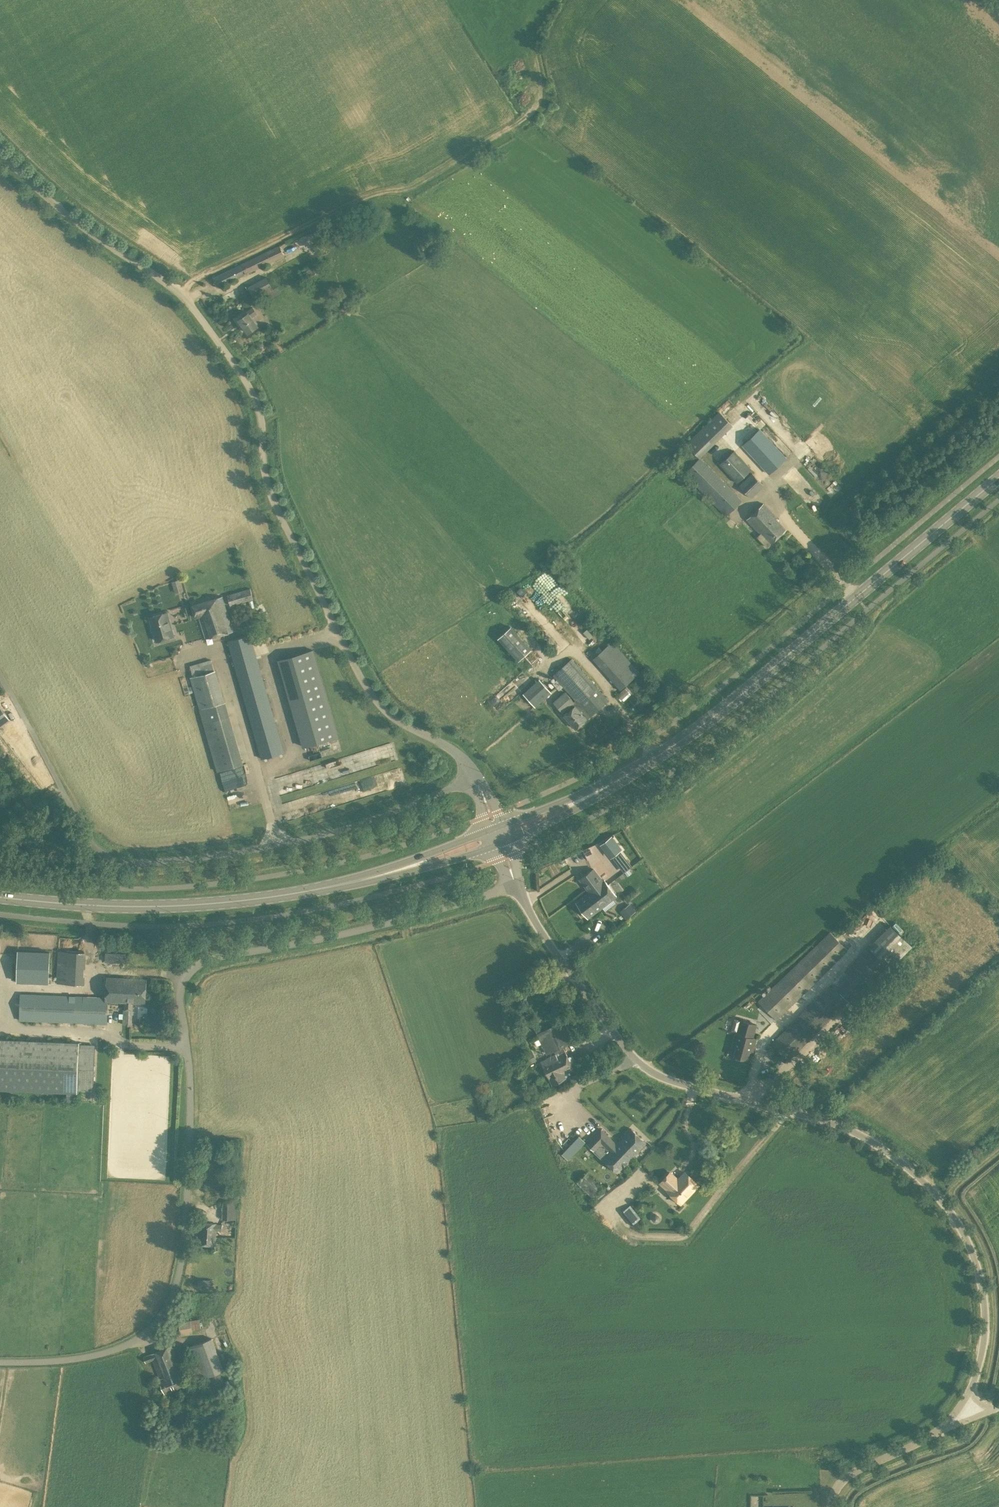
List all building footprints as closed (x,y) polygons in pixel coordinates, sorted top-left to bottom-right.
[(217,288),(284,256),(279,246),(212,277),(217,288)] [(316,267),(303,274),(306,279),(319,272),(316,267)] [(255,299),(267,293),(270,298),(281,292),(278,287),(273,289),(266,276),(248,286),(255,299)] [(247,332),(257,325),(251,317),(257,313),(253,307),(245,312),(247,314),(238,320),(247,332)] [(732,425),(719,411),(712,418),(726,431),(732,425)] [(741,445),(768,475),(787,457),(760,428),(741,445)] [(734,450),(719,464),(737,483),(752,469),(734,450)] [(699,458),(684,473),(686,475),(726,516),(742,500),(700,457),(699,458)] [(739,485),(751,498),(764,485),(752,473),(739,485)] [(767,547),(786,529),(776,518),(778,518),(763,502),(745,519),(759,534),(756,536),(767,547)] [(174,589),(182,587),(180,579),(171,582),(174,589)] [(230,604),(256,599),(253,587),(228,592),(230,604)] [(193,606),(196,616),(199,616),(205,638),(232,631),(222,597),(193,606)] [(168,613),(151,618),(158,642),(175,637),(168,613)] [(497,638),(518,661),(531,649),(511,626),(497,638)] [(260,759),(285,752),(251,634),(227,641),(235,670),(260,759)] [(592,659),(620,690),(640,672),(612,641),(592,659)] [(313,650),(278,660),(303,746),(338,736),(313,650)] [(554,675),(577,700),(575,702),(566,692),(554,702),(565,715),(577,729),(609,700),(572,659),(554,675)] [(190,677),(199,709),(203,722),(217,771),(243,763),(229,714),(225,701),(224,702),(215,670),(214,670),(211,662),(198,666),(197,665),(191,667),(194,676),(190,677)] [(551,692),(539,679),(524,692),(536,705),(551,692)] [(624,688),(621,691),(617,695),(622,699),(625,696),(629,693),(624,688)] [(25,810),(34,805),(29,796),(20,800),(25,810)] [(612,856),(619,851),(621,849),(612,836),(602,844),(611,857),(612,856)] [(626,860),(619,851),(612,856),(619,866),(626,860)] [(579,879),(588,891),(602,880),(594,868),(579,879)] [(604,879),(602,880),(588,891),(575,901),(588,918),(617,896),(604,879)] [(625,918),(630,914),(625,907),(620,911),(625,918)] [(786,1028),(771,1043),(789,1060),(804,1046),(848,1001),(853,1006),(891,968),(902,956),(912,947),(911,946),(890,924),(868,946),(844,971),(848,975),(836,987),(832,983),(828,987),(786,1028)] [(758,1002),(776,1020),(848,950),(845,947),(850,942),(839,930),(834,935),(830,931),(758,1002)] [(87,983),(87,950),(59,949),(59,982),(87,983)] [(18,952),(17,981),(48,982),(49,953),(18,952)] [(106,1024),(107,1001),(125,1002),(125,1009),(123,1009),(123,1024),(131,1025),(132,1010),(132,1002),(145,1003),(146,980),(107,978),(106,997),(20,994),(19,1021),(106,1024)] [(729,1016),(726,1027),(736,1030),(738,1018),(729,1016)] [(736,1047),(734,1056),(736,1056),(736,1059),(744,1061),(744,1059),(747,1059),(757,1024),(741,1020),(738,1033),(736,1033),(732,1046),(736,1047)] [(573,1041),(563,1021),(537,1034),(540,1041),(546,1055),(553,1051),(555,1053),(539,1061),(552,1085),(566,1078),(565,1076),(575,1069),(562,1047),(573,1041)] [(0,1039),(0,1090),(77,1093),(77,1091),(90,1091),(92,1045),(79,1045),(79,1042),(0,1039)] [(528,1065),(537,1060),(532,1051),(523,1056),(528,1065)] [(578,1072),(569,1077),(572,1083),(581,1078),(578,1072)] [(481,1093),(475,1095),(479,1110),(485,1109),(481,1093)] [(647,1143),(631,1128),(616,1141),(601,1128),(586,1143),(594,1151),(601,1144),(608,1150),(601,1157),(617,1173),(647,1143)] [(577,1182),(592,1198),(602,1188),(603,1187),(587,1171),(577,1182)] [(678,1179),(670,1172),(660,1183),(668,1190),(667,1190),(681,1203),(698,1185),(685,1172),(678,1179)] [(223,1200),(223,1218),(238,1218),(238,1200),(223,1200)] [(632,1225),(640,1218),(635,1211),(627,1218),(632,1225)] [(221,1231),(221,1224),(200,1223),(199,1245),(215,1245),(216,1230),(221,1231)] [(198,1279),(198,1288),(211,1288),(211,1280),(198,1279)] [(199,1319),(190,1320),(178,1322),(178,1323),(175,1324),(176,1330),(179,1329),(181,1336),(193,1333),(192,1329),(200,1328),(199,1319)] [(212,1338),(188,1347),(196,1370),(187,1373),(190,1382),(204,1377),(210,1393),(226,1387),(220,1372),(224,1370),(212,1338)] [(165,1393),(183,1385),(178,1373),(182,1371),(173,1345),(150,1354),(143,1357),(146,1363),(152,1361),(159,1378),(159,1379),(165,1393)]
